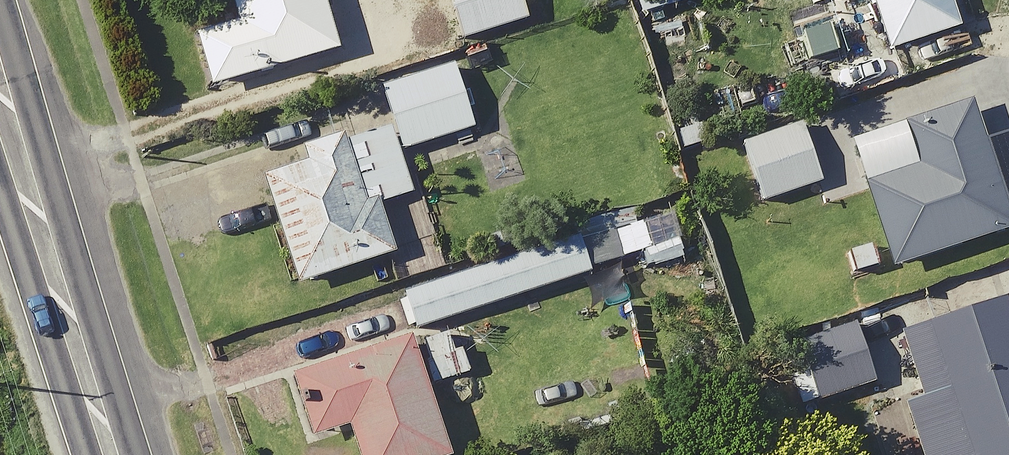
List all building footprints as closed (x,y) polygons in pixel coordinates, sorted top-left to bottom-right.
[(329,0),(239,0),(248,27),(205,40),(221,92),(345,53),(329,0)] [(468,43),(535,23),(528,0),(456,0),(468,43)] [(696,0),(643,0),(661,39),(685,28),(677,10),(696,1),(696,0)] [(895,53),(967,31),(957,0),(879,0),(895,53)] [(479,128),(461,68),(387,91),(405,150),(479,128)] [(980,106),(912,128),(924,167),(871,185),(899,274),(1008,238),(1008,195),(980,106)] [(800,210),(797,200),(831,188),(810,129),(805,117),(749,138),(777,218),(800,210)] [(418,197),(397,129),(313,156),(316,164),(271,179),(307,291),(402,261),(385,208),(418,197)] [(599,277),(587,239),(410,295),(422,333),(599,277)] [(998,299),(894,333),(925,426),(904,433),(912,454),(1008,454),(1008,334),(998,299)] [(436,389),(473,377),(457,326),(300,376),(307,396),(322,444),(359,432),(367,454),(457,454),(436,389)]
